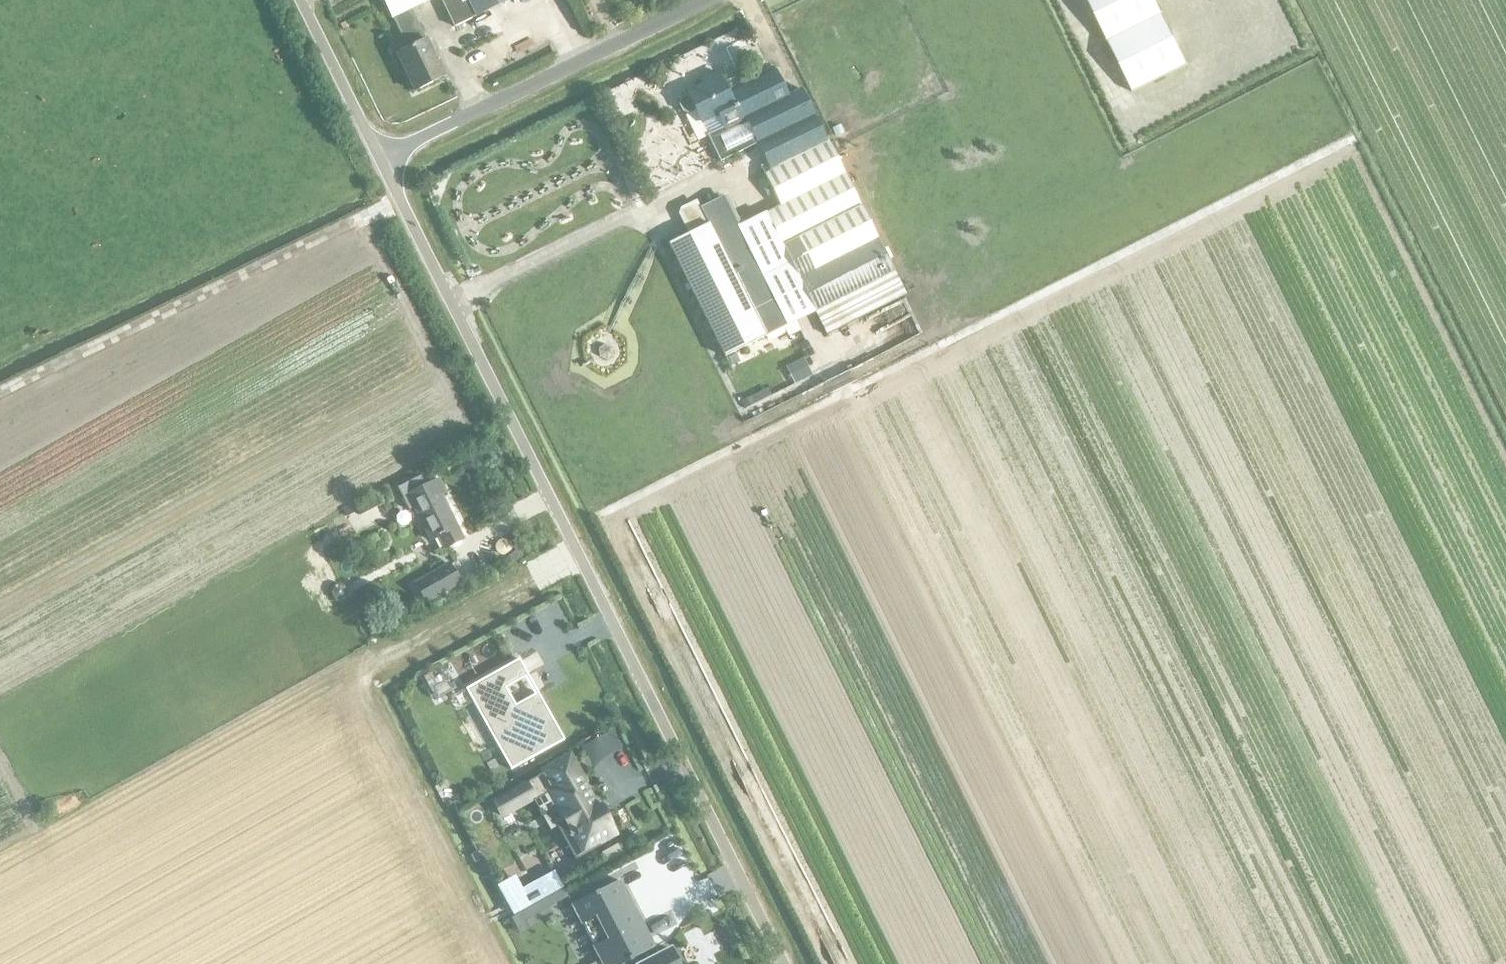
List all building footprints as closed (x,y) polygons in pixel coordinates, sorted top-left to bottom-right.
[(419,42),(417,37),(423,34),(411,7),(425,0),(384,0),(392,16),(407,48),(419,42)] [(454,26),(472,17),(507,0),(441,0),(454,26)] [(1132,91),(1187,64),(1155,0),(1087,0),(1132,91)] [(419,42),(407,48),(396,53),(414,90),(443,76),(426,39),(419,42)] [(758,142),(734,91),(730,84),(724,87),(717,71),(701,79),(703,84),(686,92),(687,94),(680,98),(678,103),(682,110),(687,112),(695,109),(720,161),(758,142)] [(775,71),(734,91),(758,142),(767,162),(760,166),(780,205),(765,212),(815,311),(893,271),(827,139),(825,140),(800,89),(787,95),(775,71)] [(724,355),(764,336),(786,325),(722,196),(700,207),(708,223),(668,242),(724,355)] [(441,494),(445,492),(438,478),(407,494),(430,540),(439,535),(445,547),(463,538),(441,494)] [(452,563),(416,583),(428,604),(464,584),(452,563)] [(515,660),(465,688),(474,704),(482,700),(507,744),(500,749),(511,768),(564,739),(537,692),(515,704),(505,687),(525,677),(515,660)] [(568,758),(493,800),(502,816),(532,799),(533,800),(549,792),(564,820),(556,825),(575,859),(600,845),(599,843),(615,834),(603,813),(602,814),(584,782),(582,783),(568,758)] [(571,904),(602,963),(621,963),(635,957),(651,948),(653,947),(619,880),(573,904),(571,904)] [(535,903),(510,917),(519,933),(529,928),(524,920),(568,896),(564,887),(543,899),(541,896),(533,900),(535,903)] [(639,963),(677,963),(669,949),(658,954),(639,963)]
